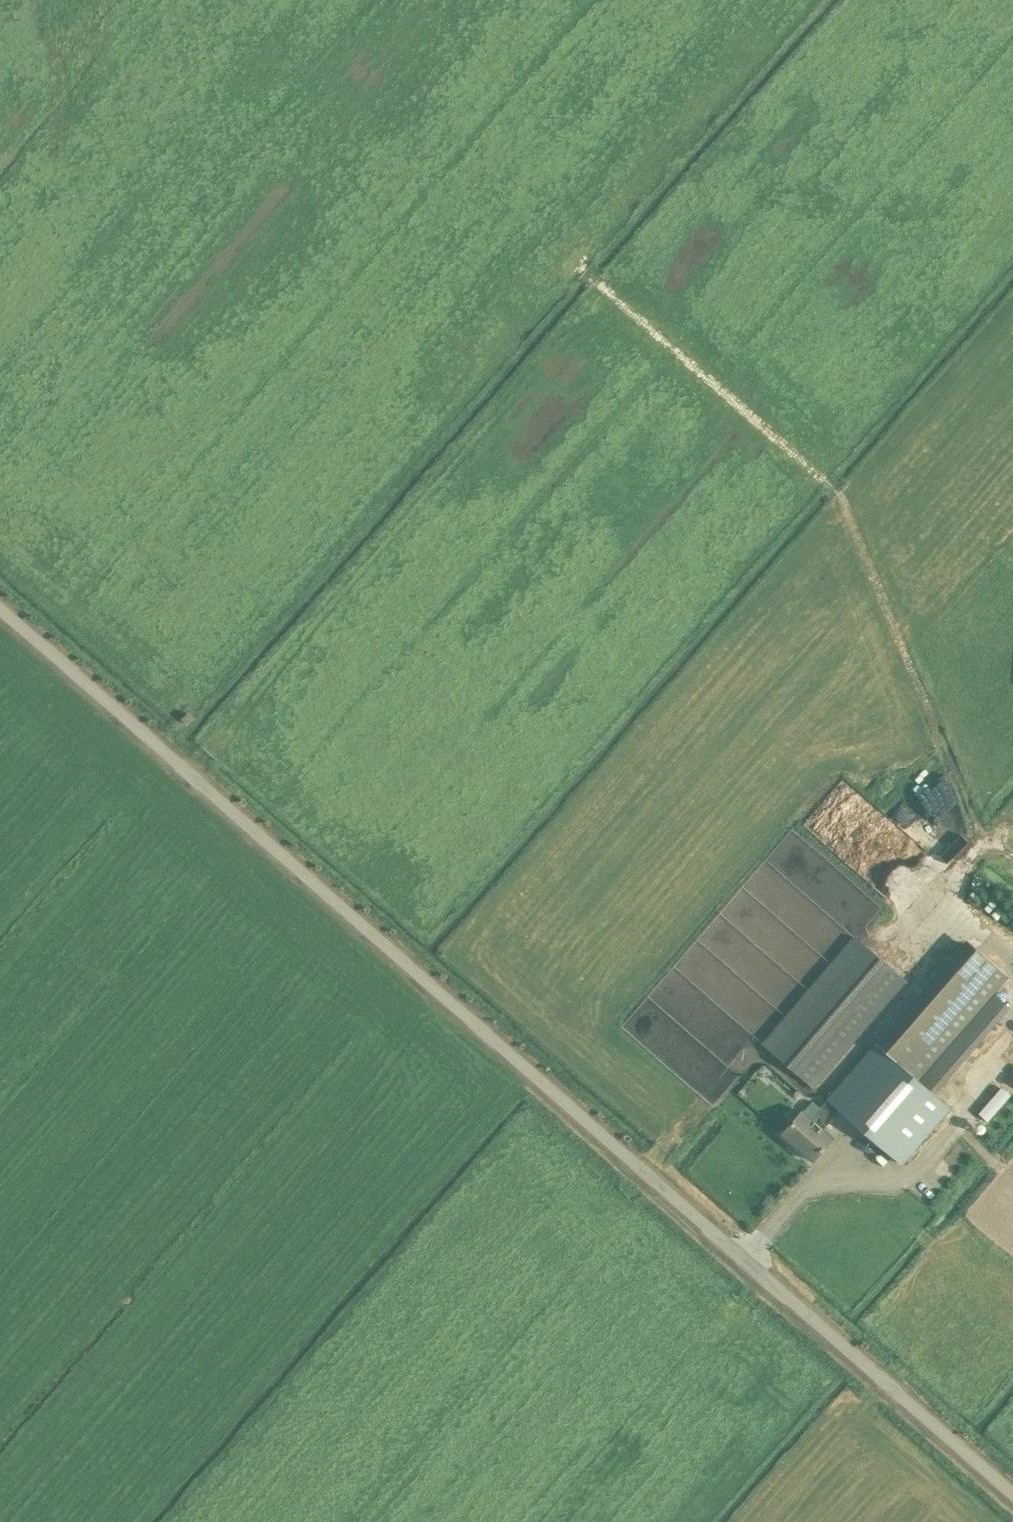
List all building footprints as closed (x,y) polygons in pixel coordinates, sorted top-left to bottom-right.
[(188,723),(193,717),(188,712),(182,718),(188,723)] [(946,801),(959,771),(931,759),(918,789),(946,801)] [(871,785),(836,821),(895,877),(929,841),(871,785)] [(958,842),(977,834),(966,806),(972,804),(967,791),(942,801),(958,842)] [(905,980),(855,936),(763,1042),(813,1085),(905,980)] [(1005,1002),(993,992),(1008,975),(976,948),(886,1051),(876,1042),(828,1098),(829,1099),(812,1118),(803,1110),(783,1133),(814,1160),(834,1137),(823,1128),(840,1108),(902,1163),(951,1107),(930,1089),(1005,1002)] [(988,1101),(1003,1112),(1012,1100),(1012,1070),(988,1101)]
